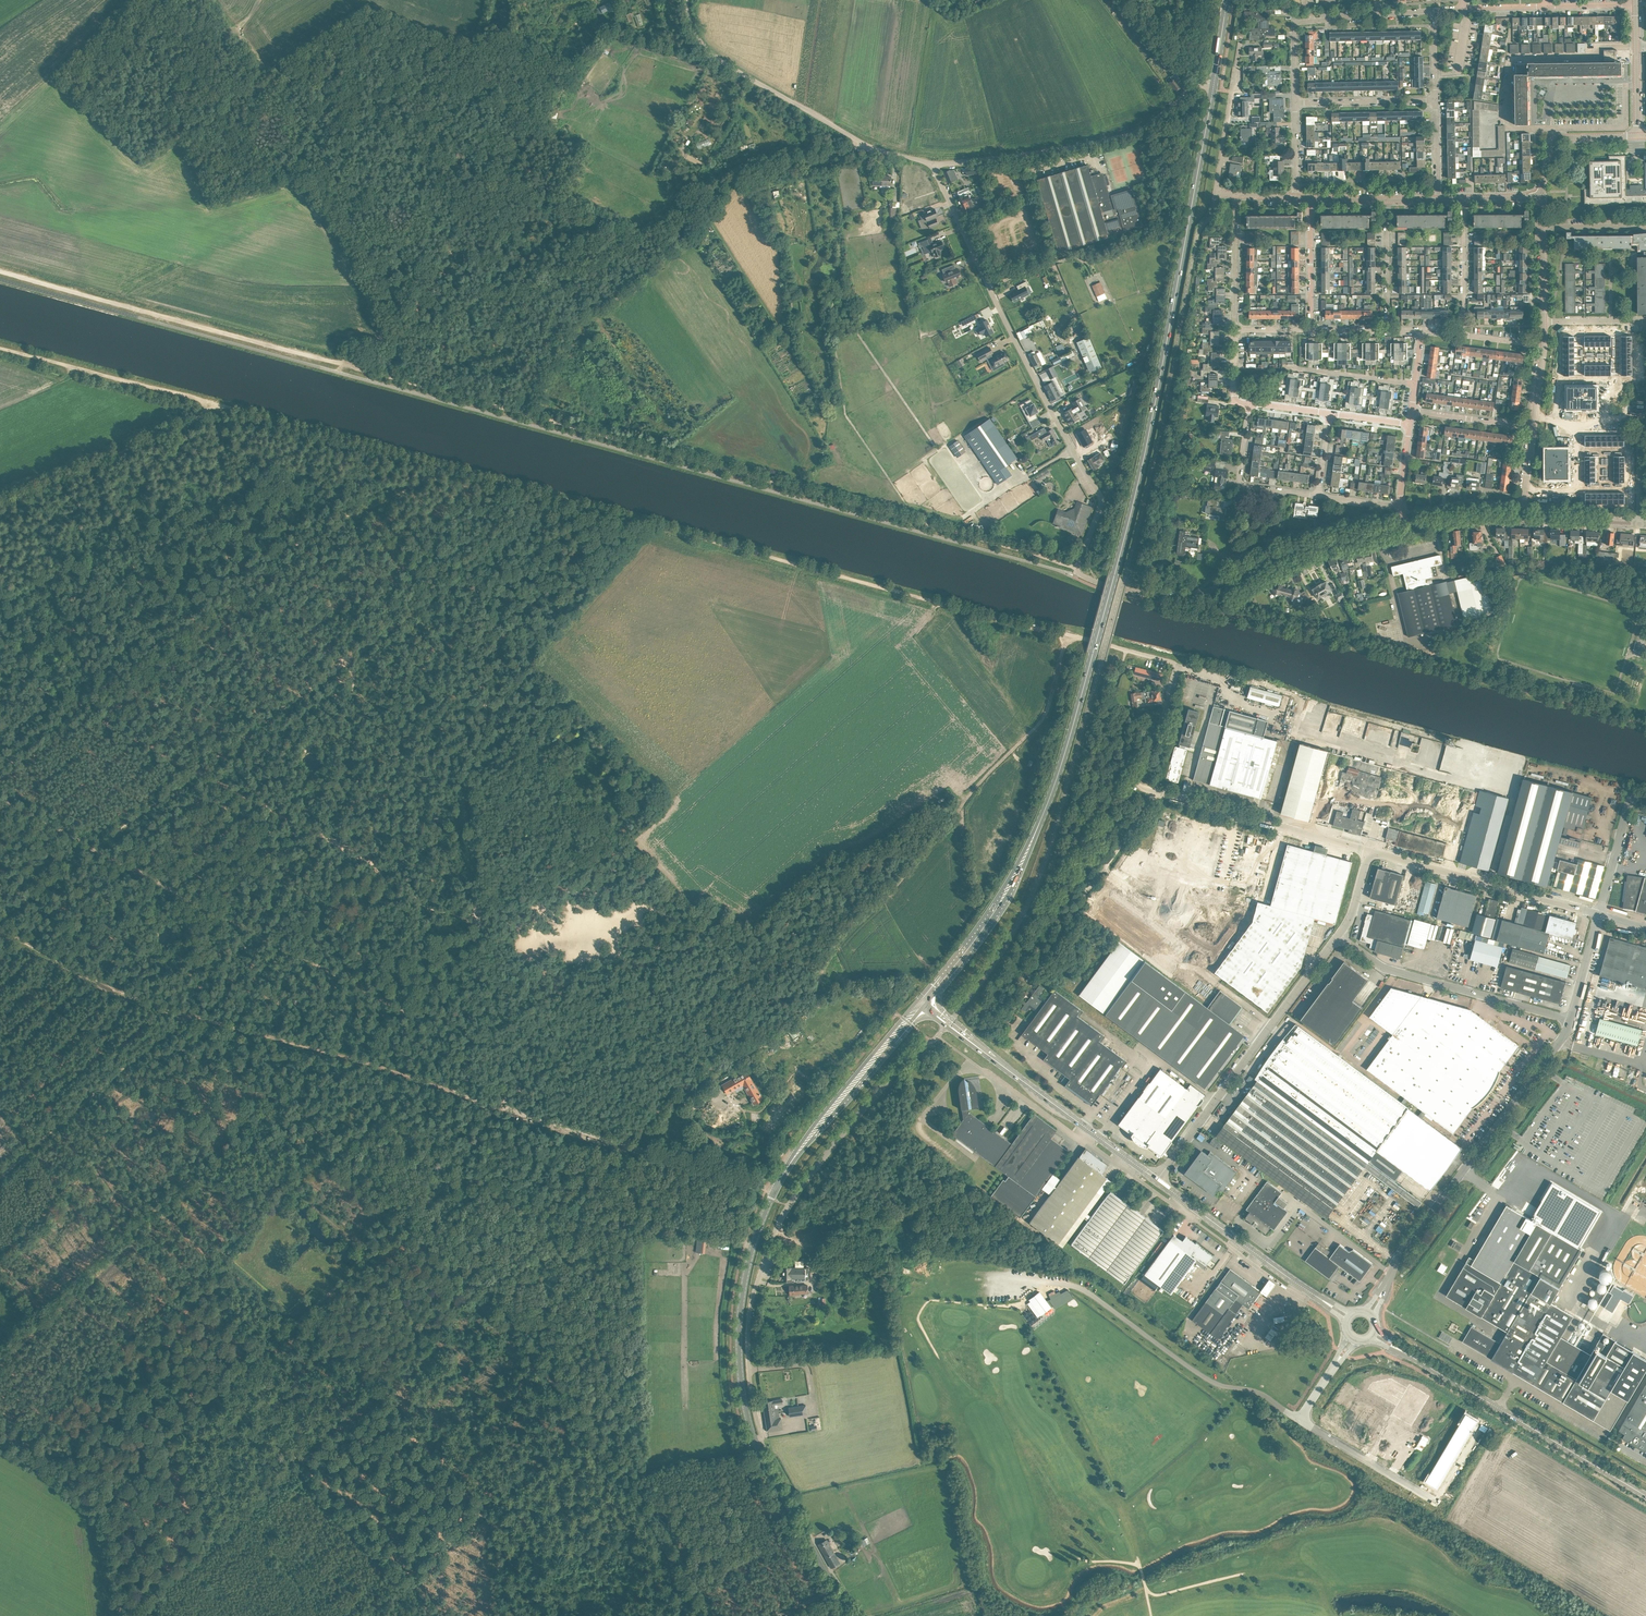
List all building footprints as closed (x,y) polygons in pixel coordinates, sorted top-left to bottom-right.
[(610,2),(605,5),(600,7),(603,13),(612,8),(610,2)] [(1268,14),(1276,14),(1276,12),(1276,10),(1265,10),(1265,11),(1245,11),(1245,18),(1262,17),(1262,22),(1258,22),(1259,28),(1268,28),(1268,17),(1268,14)] [(1604,25),(1604,16),(1597,16),(1597,25),(1595,25),(1595,28),(1599,28),(1605,28),(1604,25)] [(1620,24),(1620,20),(1620,16),(1612,16),(1612,24),(1611,25),(1611,28),(1614,28),(1614,32),(1616,32),(1616,24),(1620,24)] [(1528,30),(1528,17),(1520,18),(1521,26),(1519,26),(1519,30),(1522,30),(1528,30)] [(1543,25),(1543,17),(1536,17),(1536,26),(1534,26),(1534,29),(1537,29),(1544,29),(1543,25)] [(1559,25),(1558,17),(1551,17),(1551,25),(1550,25),(1550,29),(1553,29),(1553,25),(1559,25)] [(1574,25),(1574,17),(1566,17),(1566,25),(1565,25),(1565,28),(1565,29),(1568,29),(1568,27),(1574,27),(1574,25)] [(1589,25),(1589,17),(1581,17),(1581,25),(1580,25),(1580,29),(1583,29),(1583,25),(1589,25)] [(1496,35),(1496,32),(1498,24),(1496,24),(1494,24),(1493,25),(1485,24),(1484,31),(1493,32),(1492,34),(1496,35)] [(1276,36),(1276,28),(1268,28),(1259,28),(1252,28),(1252,36),(1276,36)] [(1317,39),(1317,37),(1317,31),(1309,31),(1309,35),(1306,35),(1306,42),(1317,42),(1317,39)] [(1491,40),(1492,34),(1493,32),(1484,31),(1483,39),(1491,40)] [(1490,46),(1491,40),(1483,39),(1482,46),(1490,47),(1490,49),(1493,50),(1494,50),(1494,47),(1490,46)] [(1492,56),(1493,50),(1490,49),(1490,47),(1482,46),(1481,54),(1491,55),(1492,56)] [(1262,55),(1262,48),(1256,48),(1250,48),(1250,55),(1253,55),(1253,61),(1258,60),(1258,55),(1262,55)] [(1529,125),(1528,77),(1535,77),(1535,76),(1622,75),(1622,62),(1617,62),(1617,49),(1604,50),(1604,63),(1535,64),(1535,63),(1528,63),(1528,64),(1516,64),(1516,75),(1515,75),(1516,125),(1529,125)] [(1490,62),(1491,55),(1481,54),(1480,61),(1488,63),(1487,65),(1491,65),(1492,62),(1490,62)] [(1490,71),(1491,65),(1487,65),(1488,63),(1480,61),(1478,69),(1490,71)] [(1282,78),(1281,71),(1275,71),(1275,69),(1275,66),(1270,66),(1249,66),(1249,70),(1249,71),(1263,71),(1264,86),(1276,86),(1281,86),(1281,78),(1282,78)] [(1490,75),(1490,71),(1478,69),(1477,76),(1485,77),(1485,79),(1487,80),(1489,80),(1489,77),(1490,75)] [(1181,87),(1177,81),(1180,78),(1176,73),(1170,77),(1172,80),(1168,83),(1175,92),(1181,87)] [(1486,85),(1487,80),(1485,79),(1485,77),(1477,76),(1476,84),(1486,85)] [(1485,92),(1486,85),(1476,84),(1475,91),(1483,93),(1483,94),(1485,95),(1487,95),(1487,92),(1485,92)] [(1484,101),(1485,95),(1483,94),(1483,93),(1475,91),(1474,99),(1484,101)] [(1249,117),(1249,101),(1252,101),(1251,97),(1243,97),(1243,101),(1238,101),(1238,117),(1249,117)] [(1285,117),(1285,110),(1279,110),(1279,107),(1284,107),(1284,98),(1270,98),(1270,104),(1274,104),(1274,122),(1282,122),(1282,117),(1285,117)] [(1455,108),(1455,102),(1447,102),(1447,110),(1455,109),(1455,111),(1458,111),(1459,111),(1459,108),(1455,108)] [(1315,123),(1315,117),(1307,117),(1307,124),(1315,124),(1315,126),(1319,126),(1319,123),(1315,123)] [(1455,123),(1455,117),(1447,117),(1447,125),(1455,125),(1455,126),(1459,126),(1459,123),(1455,123)] [(1280,134),(1280,127),(1272,127),(1272,142),(1275,142),(1276,146),(1286,146),(1285,141),(1286,141),(1286,133),(1280,134)] [(1253,142),(1253,128),(1241,129),(1241,142),(1253,142)] [(1315,138),(1315,132),(1307,132),(1307,140),(1315,140),(1315,141),(1319,141),(1319,138),(1315,138)] [(1458,136),(1456,136),(1456,132),(1447,132),(1448,140),(1456,140),(1456,141),(1460,141),(1460,138),(1458,138),(1458,136)] [(1531,149),(1530,141),(1522,141),(1522,140),(1518,140),(1518,143),(1518,149),(1522,149),(1531,149)] [(1425,152),(1425,144),(1417,144),(1417,143),(1413,143),(1413,146),(1417,146),(1417,152),(1425,152)] [(1456,154),(1456,151),(1458,151),(1459,149),(1459,147),(1456,147),(1448,147),(1448,155),(1456,155),(1456,157),(1460,157),(1460,153),(1456,154)] [(1531,157),(1531,149),(1522,149),(1523,153),(1517,153),(1517,155),(1515,155),(1515,158),(1519,158),(1519,155),(1523,155),(1523,157),(1531,157)] [(1531,164),(1531,157),(1523,157),(1523,155),(1519,155),(1519,158),(1523,158),(1523,164),(1531,164)] [(1621,160),(1621,159),(1624,159),(1624,155),(1609,155),(1609,161),(1589,161),(1590,188),(1584,189),(1585,205),(1645,203),(1645,190),(1643,190),(1643,185),(1630,185),(1630,189),(1622,190),(1621,160)] [(1393,169),(1393,161),(1394,161),(1394,157),(1391,157),(1391,161),(1385,161),(1385,170),(1393,169)] [(1347,170),(1347,162),(1348,162),(1348,158),(1345,158),(1339,159),(1339,162),(1339,171),(1347,170)] [(1362,170),(1362,162),(1364,162),(1364,158),(1360,158),(1361,162),(1354,162),(1355,170),(1362,170)] [(1377,170),(1377,162),(1379,162),(1379,158),(1376,158),(1376,162),(1370,162),(1370,170),(1377,170)] [(1425,167),(1425,159),(1417,159),(1417,158),(1414,158),(1413,158),(1413,161),(1417,161),(1417,167),(1410,167),(1410,172),(1421,171),(1421,167),(1425,167)] [(1316,171),(1316,163),(1318,163),(1318,159),(1315,159),(1315,163),(1305,163),(1306,168),(1309,168),(1309,171),(1309,173),(1313,173),(1313,171),(1316,171)] [(1332,171),(1332,163),(1333,163),(1333,159),(1330,159),(1330,163),(1324,163),(1324,171),(1332,171)] [(1279,180),(1279,175),(1280,175),(1280,176),(1281,176),(1281,175),(1282,175),(1282,165),(1284,165),(1284,161),(1274,161),(1274,170),(1270,170),(1271,180),(1279,180)] [(1241,172),(1242,165),(1231,163),(1229,176),(1237,178),(1238,172),(1241,172)] [(1456,169),(1456,163),(1448,163),(1448,170),(1456,170),(1456,172),(1460,172),(1460,169),(1456,169)] [(1045,177),(1037,180),(1058,252),(1066,250),(1072,249),(1071,248),(1081,245),(1081,246),(1086,244),(1095,241),(1095,242),(1101,240),(1101,239),(1109,237),(1108,236),(1117,234),(1116,231),(1122,229),(1123,229),(1124,230),(1135,227),(1141,225),(1142,225),(1132,189),(1111,195),(1111,196),(1109,196),(1105,183),(1108,182),(1107,179),(1107,178),(1104,179),(1102,174),(1091,177),(1087,165),(1079,167),(1074,168),(1074,169),(1065,171),(1059,172),(1059,173),(1050,176),(1050,175),(1045,177)] [(977,173),(976,166),(966,168),(967,175),(977,173)] [(957,179),(953,170),(950,171),(950,170),(944,173),(948,183),(954,180),(957,179)] [(1457,178),(1456,172),(1456,170),(1448,170),(1448,178),(1457,178)] [(1498,182),(1498,174),(1499,174),(1499,170),(1496,170),(1496,174),(1490,174),(1491,183),(1498,182)] [(1531,180),(1531,172),(1523,172),(1523,170),(1519,171),(1519,174),(1523,173),(1523,179),(1522,180),(1521,182),(1521,183),(1528,183),(1528,180),(1531,180)] [(1483,183),(1483,175),(1484,175),(1484,171),(1481,171),(1481,175),(1475,175),(1475,183),(1483,183)] [(891,185),(891,177),(883,177),(883,176),(873,176),(873,186),(891,185)] [(975,194),(984,191),(982,185),(973,188),(975,194)] [(968,194),(965,188),(957,192),(960,197),(957,199),(960,205),(970,200),(971,200),(968,194)] [(978,201),(981,207),(987,205),(985,198),(978,201)] [(971,200),(970,200),(960,205),(963,211),(969,208),(974,206),(971,200)] [(938,216),(934,209),(924,213),(926,218),(922,219),(923,222),(935,217),(938,216)] [(1295,228),(1295,222),(1299,222),(1299,220),(1302,220),(1302,218),(1303,218),(1303,211),(1302,211),(1302,212),(1299,212),(1298,212),(1298,214),(1295,214),(1295,216),(1290,216),(1290,217),(1281,217),(1281,216),(1271,216),(1271,217),(1262,217),(1262,216),(1252,216),(1252,218),(1248,218),(1248,217),(1248,223),(1247,223),(1247,225),(1248,225),(1248,228),(1253,228),(1253,226),(1257,226),(1257,228),(1257,226),(1262,226),(1262,228),(1267,228),(1271,228),(1271,226),(1276,226),(1276,228),(1276,226),(1281,226),(1281,228),(1285,228),(1286,228),(1290,228),(1290,226),(1295,226),(1295,228)] [(1369,228),(1369,222),(1373,222),(1373,220),(1377,220),(1377,218),(1377,217),(1377,211),(1376,211),(1373,211),(1372,211),(1372,214),(1369,214),(1369,215),(1364,215),(1364,217),(1355,217),(1355,215),(1345,216),(1345,217),(1336,217),(1336,216),(1326,216),(1326,217),(1322,217),(1322,222),(1321,222),(1321,224),(1322,224),(1322,228),(1327,228),(1327,226),(1331,226),(1331,228),(1332,228),(1332,226),(1336,226),(1336,228),(1336,227),(1341,227),(1341,228),(1341,227),(1345,227),(1345,228),(1346,228),(1346,226),(1350,226),(1350,228),(1350,226),(1355,226),(1355,228),(1355,227),(1359,227),(1359,228),(1360,228),(1360,227),(1364,227),(1364,228),(1364,226),(1369,226),(1369,228)] [(1449,221),(1449,220),(1453,220),(1453,217),(1453,211),(1452,211),(1449,211),(1448,211),(1448,214),(1445,214),(1445,215),(1440,215),(1440,217),(1431,217),(1431,215),(1421,215),(1421,217),(1412,217),(1412,215),(1403,215),(1403,217),(1398,217),(1398,222),(1398,224),(1398,227),(1403,227),(1403,226),(1407,226),(1407,227),(1408,227),(1408,226),(1412,226),(1412,227),(1417,227),(1421,227),(1422,227),(1422,226),(1426,226),(1426,227),(1426,226),(1431,226),(1431,227),(1436,227),(1440,227),(1441,227),(1441,226),(1445,226),(1445,227),(1445,221),(1449,221)] [(1522,227),(1522,221),(1525,221),(1525,220),(1529,220),(1529,217),(1529,211),(1525,211),(1525,213),(1522,213),(1522,215),(1517,215),(1517,216),(1508,217),(1508,215),(1498,215),(1498,217),(1489,217),(1489,215),(1479,215),(1479,217),(1475,217),(1475,216),(1474,216),(1474,222),(1474,224),(1474,227),(1480,227),(1479,225),(1484,225),(1484,227),(1484,225),(1489,225),(1489,227),(1493,227),(1494,227),(1498,227),(1498,225),(1503,225),(1503,227),(1503,225),(1507,225),(1507,227),(1508,227),(1512,227),(1517,227),(1517,225),(1522,225),(1522,227)] [(938,225),(935,217),(923,222),(922,219),(918,221),(922,229),(930,228),(938,225)] [(1567,232),(1567,235),(1567,238),(1571,238),(1575,238),(1575,243),(1574,243),(1574,244),(1575,244),(1575,246),(1575,248),(1579,248),(1580,248),(1580,246),(1584,246),(1584,248),(1584,246),(1589,246),(1589,248),(1593,248),(1594,248),(1598,248),(1598,246),(1603,246),(1603,248),(1603,246),(1608,246),(1608,248),(1612,248),(1613,248),(1617,248),(1617,246),(1620,246),(1622,246),(1622,248),(1622,247),(1625,247),(1625,246),(1626,246),(1626,248),(1627,248),(1631,248),(1631,245),(1632,245),(1634,245),(1634,249),(1638,249),(1638,253),(1638,257),(1638,262),(1639,262),(1639,266),(1638,266),(1638,267),(1639,267),(1639,271),(1638,271),(1638,276),(1638,280),(1638,281),(1639,281),(1639,285),(1638,285),(1639,285),(1639,290),(1638,290),(1638,293),(1638,294),(1638,295),(1638,299),(1640,299),(1640,304),(1638,304),(1640,304),(1640,309),(1638,309),(1638,313),(1638,314),(1642,314),(1643,314),(1645,314),(1645,233),(1644,233),(1640,233),(1639,233),(1635,234),(1634,234),(1634,235),(1571,236),(1571,232),(1567,232)] [(1219,246),(1219,242),(1222,242),(1222,238),(1210,237),(1210,248),(1214,248),(1214,249),(1217,249),(1217,253),(1226,253),(1226,246),(1223,246),(1223,245),(1222,245),(1222,246),(1219,246)] [(933,244),(931,238),(921,242),(925,251),(931,248),(934,257),(936,257),(936,258),(941,256),(940,255),(942,254),(941,250),(945,248),(944,247),(945,246),(943,242),(942,242),(941,240),(933,244)] [(1226,260),(1226,253),(1217,253),(1214,253),(1214,257),(1210,257),(1209,262),(1207,262),(1207,263),(1210,263),(1210,264),(1217,264),(1219,264),(1219,260),(1221,260),(1223,260),(1226,260)] [(1224,274),(1224,267),(1221,267),(1219,267),(1217,267),(1217,264),(1210,264),(1210,263),(1207,263),(1207,270),(1212,270),(1215,270),(1215,274),(1224,274)] [(1576,270),(1576,263),(1565,263),(1565,272),(1576,272),(1576,273),(1579,273),(1579,270),(1576,270)] [(1605,272),(1605,263),(1595,263),(1595,270),(1595,272),(1605,272)] [(961,276),(958,269),(956,270),(954,265),(942,269),(944,274),(943,275),(946,282),(948,281),(950,286),(957,283),(955,278),(961,276)] [(1605,280),(1605,272),(1595,272),(1595,270),(1592,270),(1592,273),(1595,273),(1595,280),(1605,280)] [(1576,280),(1576,273),(1576,272),(1565,272),(1565,280),(1576,280)] [(1224,281),(1224,274),(1215,274),(1215,278),(1212,278),(1212,279),(1207,278),(1207,285),(1217,285),(1217,281),(1219,281),(1219,282),(1220,282),(1220,281),(1224,281)] [(1576,287),(1576,280),(1565,280),(1565,288),(1576,288),(1576,289),(1579,289),(1579,287),(1576,287)] [(1605,288),(1605,280),(1595,280),(1595,287),(1595,288),(1605,288)] [(1016,291),(1010,294),(1011,296),(1014,301),(1019,299),(1029,294),(1026,288),(1029,286),(1027,283),(1026,281),(1017,286),(1018,290),(1016,291)] [(1104,293),(1102,289),(1100,283),(1092,286),(1096,296),(1104,293)] [(1225,295),(1225,288),(1221,288),(1220,288),(1218,288),(1218,285),(1217,285),(1207,285),(1208,285),(1208,291),(1213,291),(1213,292),(1216,292),(1216,296),(1225,295)] [(1605,296),(1605,288),(1595,288),(1595,287),(1592,287),(1592,289),(1595,289),(1595,296),(1605,296)] [(1576,296),(1576,289),(1576,288),(1565,288),(1565,296),(1576,296)] [(1225,303),(1225,295),(1216,296),(1216,299),(1213,299),(1213,300),(1208,300),(1208,306),(1205,306),(1218,306),(1218,302),(1220,303),(1221,303),(1225,303)] [(1576,303),(1576,296),(1565,296),(1566,305),(1576,304),(1576,306),(1579,306),(1579,303),(1576,303)] [(1605,304),(1605,296),(1595,296),(1595,303),(1595,304),(1605,304)] [(1334,318),(1334,310),(1334,307),(1326,307),(1326,300),(1321,300),(1321,314),(1326,314),(1326,318),(1334,318)] [(1605,313),(1605,304),(1595,304),(1595,303),(1592,303),(1592,306),(1595,306),(1595,313),(1605,313)] [(1299,304),(1296,304),(1292,304),(1292,311),(1289,311),(1289,318),(1296,318),(1296,314),(1299,314),(1299,304)] [(1576,307),(1576,306),(1576,304),(1566,305),(1566,313),(1576,313),(1576,307)] [(1222,317),(1222,310),(1218,310),(1218,309),(1217,309),(1217,310),(1215,310),(1215,306),(1218,306),(1205,306),(1205,312),(1210,312),(1210,313),(1213,313),(1213,317),(1222,317)] [(1484,318),(1484,310),(1484,307),(1475,307),(1474,308),(1474,314),(1475,315),(1478,315),(1478,318),(1484,318)] [(975,315),(965,320),(967,324),(977,319),(977,318),(975,315)] [(1222,324),(1222,317),(1213,317),(1213,320),(1210,320),(1210,321),(1205,321),(1205,327),(1202,327),(1212,327),(1215,327),(1215,324),(1217,324),(1218,324),(1222,324)] [(981,327),(978,329),(981,334),(984,333),(986,336),(993,333),(987,320),(979,323),(981,327)] [(1029,327),(1027,329),(1029,333),(1031,332),(1030,329),(1034,328),(1037,326),(1036,323),(1032,325),(1029,327)] [(1219,338),(1219,331),(1216,331),(1216,330),(1214,330),(1214,331),(1212,331),(1212,327),(1202,327),(1202,333),(1207,333),(1207,334),(1210,334),(1210,338),(1219,338)] [(1020,331),(1016,333),(1020,340),(1024,338),(1030,335),(1029,333),(1027,329),(1021,332),(1020,331)] [(1089,337),(1077,342),(1085,362),(1089,372),(1102,367),(1097,357),(1089,337)] [(1219,345),(1219,338),(1210,338),(1210,342),(1207,342),(1202,342),(1202,349),(1203,349),(1212,349),(1212,345),(1214,345),(1214,346),(1215,346),(1215,345),(1219,345)] [(1343,351),(1343,338),(1340,338),(1340,343),(1337,343),(1335,343),(1335,349),(1335,351),(1343,351)] [(1062,345),(1056,347),(1059,355),(1065,353),(1062,345)] [(1438,353),(1439,347),(1431,346),(1430,354),(1438,355),(1438,353)] [(1462,358),(1463,354),(1464,346),(1457,346),(1455,359),(1462,360),(1462,358)] [(1468,363),(1469,355),(1470,347),(1464,346),(1463,354),(1462,358),(1466,359),(1466,363),(1468,363)] [(991,360),(995,367),(1008,360),(1004,352),(993,358),(991,354),(993,353),(990,347),(977,354),(981,362),(988,358),(989,361),(991,360)] [(1220,360),(1220,352),(1216,352),(1215,352),(1213,352),(1213,349),(1212,349),(1203,349),(1203,355),(1208,355),(1208,356),(1211,356),(1211,359),(1220,360)] [(1314,364),(1314,351),(1306,351),(1306,349),(1303,349),(1303,353),(1306,352),(1306,359),(1309,359),(1312,359),(1312,364),(1314,364)] [(1322,359),(1322,352),(1326,353),(1326,349),(1322,349),(1322,351),(1314,351),(1314,364),(1317,364),(1317,359),(1320,359),(1322,359)] [(1343,364),(1343,351),(1335,351),(1335,349),(1331,349),(1331,353),(1335,352),(1335,359),(1337,359),(1340,359),(1340,364),(1343,364)] [(1351,359),(1351,353),(1354,353),(1354,349),(1351,349),(1351,351),(1343,351),(1343,364),(1345,364),(1345,359),(1348,359),(1351,359)] [(1371,364),(1371,351),(1363,351),(1363,350),(1363,349),(1360,349),(1360,353),(1363,353),(1363,359),(1366,359),(1368,359),(1368,364),(1371,364)] [(1385,357),(1385,353),(1382,353),(1382,349),(1379,350),(1379,351),(1371,351),(1371,364),(1373,364),(1373,359),(1376,359),(1379,359),(1379,358),(1383,358),(1383,357),(1385,357)] [(1399,364),(1399,351),(1391,351),(1391,350),(1388,349),(1388,353),(1391,353),(1391,359),(1394,359),(1397,359),(1397,364),(1399,364)] [(1413,357),(1413,353),(1411,353),(1411,349),(1407,350),(1407,351),(1399,351),(1399,364),(1402,364),(1402,359),(1405,359),(1407,359),(1407,357),(1413,357)] [(1072,350),(1059,357),(1061,361),(1074,354),(1072,350)] [(1503,360),(1504,352),(1497,351),(1496,359),(1495,366),(1498,366),(1499,359),(1503,360)] [(1041,363),(1036,353),(1029,357),(1034,366),(1041,363)] [(1441,355),(1438,355),(1430,354),(1429,362),(1437,363),(1440,363),(1441,355)] [(1220,366),(1220,360),(1211,359),(1211,363),(1208,363),(1208,364),(1203,364),(1203,370),(1210,370),(1212,370),(1213,366),(1215,366),(1215,367),(1216,367),(1216,366),(1220,366)] [(1436,370),(1437,363),(1429,362),(1428,369),(1436,370)] [(1051,367),(1046,370),(1050,379),(1056,376),(1051,367)] [(1435,378),(1436,370),(1428,369),(1427,377),(1435,378)] [(1217,381),(1217,374),(1214,374),(1214,373),(1213,373),(1213,374),(1210,374),(1210,370),(1203,370),(1201,370),(1201,376),(1205,376),(1205,377),(1208,377),(1208,381),(1217,381)] [(1295,387),(1296,377),(1293,377),(1293,374),(1293,373),(1288,373),(1287,385),(1283,384),(1283,387),(1286,388),(1287,386),(1295,387)] [(1303,387),(1304,375),(1299,374),(1299,375),(1300,375),(1299,378),(1296,377),(1295,387),(1302,388),(1302,390),(1306,390),(1306,387),(1303,387)] [(1325,391),(1326,382),(1323,381),(1323,378),(1324,378),(1319,377),(1317,389),(1313,388),(1313,391),(1316,392),(1317,392),(1317,390),(1325,391)] [(1336,391),(1333,391),(1335,379),(1330,378),(1330,379),(1329,382),(1326,382),(1325,391),(1333,393),(1332,394),(1333,394),(1336,395),(1337,392),(1336,391)] [(1522,387),(1523,379),(1511,378),(1510,385),(1514,386),(1522,387)] [(1134,380),(1130,396),(1132,396),(1134,395),(1139,380),(1134,380)] [(1059,391),(1054,381),(1045,386),(1052,400),(1060,396),(1057,392),(1059,391)] [(1213,389),(1213,388),(1214,388),(1217,388),(1217,381),(1208,381),(1208,384),(1205,384),(1205,385),(1200,385),(1200,384),(1197,384),(1199,391),(1200,391),(1201,391),(1202,391),(1209,391),(1210,391),(1210,390),(1212,390),(1213,389)] [(1355,396),(1356,386),(1353,385),(1354,382),(1349,381),(1347,393),(1344,392),(1344,393),(1343,396),(1347,396),(1347,395),(1355,396)] [(1366,396),(1363,395),(1365,383),(1360,383),(1360,386),(1356,386),(1355,396),(1363,397),(1363,398),(1366,399),(1367,396),(1370,396),(1371,393),(1367,393),(1366,396)] [(1385,400),(1387,390),(1383,389),(1384,386),(1379,385),(1377,397),(1374,397),(1373,400),(1377,400),(1377,399),(1385,400)] [(1293,397),(1295,387),(1287,386),(1286,388),(1285,400),(1290,400),(1290,397),(1293,397)] [(1521,394),(1522,387),(1514,386),(1513,393),(1521,394)] [(1597,386),(1567,387),(1567,409),(1597,409),(1597,386)] [(1301,397),(1302,390),(1302,388),(1295,387),(1293,397),(1296,398),(1296,401),(1302,402),(1303,397),(1301,397)] [(1394,399),(1395,387),(1390,387),(1390,390),(1387,390),(1385,400),(1393,401),(1393,402),(1397,403),(1397,400),(1394,399)] [(1433,402),(1434,394),(1431,394),(1431,390),(1423,389),(1422,397),(1427,398),(1426,401),(1429,402),(1429,403),(1433,403),(1433,402)] [(1323,401),(1325,393),(1325,391),(1317,390),(1317,392),(1316,392),(1315,404),(1320,405),(1320,404),(1320,401),(1323,401)] [(1467,399),(1468,397),(1468,392),(1465,392),(1465,391),(1462,390),(1461,393),(1461,398),(1460,406),(1466,407),(1467,399)] [(1081,391),(1074,394),(1077,400),(1079,399),(1084,396),(1081,391)] [(1331,406),(1333,394),(1332,394),(1333,393),(1325,391),(1325,393),(1323,401),(1327,402),(1326,405),(1331,406)] [(1520,402),(1521,394),(1513,393),(1512,401),(1520,402)] [(1354,405),(1355,396),(1347,395),(1347,396),(1345,408),(1350,409),(1350,408),(1351,405),(1354,405)] [(1361,410),(1363,398),(1363,397),(1355,396),(1354,405),(1357,406),(1356,409),(1361,410)] [(1072,408),(1064,412),(1067,417),(1066,417),(1067,421),(1068,420),(1071,424),(1079,420),(1075,413),(1078,412),(1079,412),(1085,409),(1079,399),(1077,400),(1073,402),(1075,407),(1073,408),(1072,408)] [(1384,410),(1385,400),(1377,399),(1377,400),(1375,412),(1380,413),(1380,412),(1381,409),(1384,410)] [(1032,404),(1030,400),(1025,403),(1028,409),(1024,411),(1030,421),(1036,418),(1034,414),(1038,412),(1036,407),(1034,404),(1032,404)] [(1392,414),(1393,402),(1393,401),(1385,400),(1384,410),(1387,410),(1387,413),(1387,414),(1392,414)] [(1519,409),(1520,402),(1512,401),(1512,403),(1511,409),(1519,409)] [(1217,417),(1219,406),(1207,404),(1206,415),(1209,415),(1208,421),(1213,422),(1214,416),(1217,416),(1217,417)] [(1081,415),(1082,422),(1083,425),(1092,420),(1088,412),(1081,415)] [(1265,427),(1266,418),(1258,417),(1258,422),(1254,421),(1253,428),(1263,429),(1264,426),(1265,427)] [(967,439),(998,484),(1012,475),(1005,466),(1017,458),(993,423),(990,418),(968,433),(971,437),(967,439)] [(1273,428),(1274,419),(1266,418),(1265,427),(1264,426),(1263,429),(1263,430),(1266,431),(1267,427),(1273,428)] [(1280,429),(1281,420),(1274,419),(1273,428),(1279,429),(1280,429)] [(1288,430),(1289,421),(1281,420),(1280,429),(1279,429),(1278,432),(1281,433),(1282,429),(1288,430)] [(1315,433),(1316,425),(1312,425),(1307,424),(1305,424),(1304,428),(1307,428),(1307,430),(1307,432),(1315,433)] [(1427,435),(1428,427),(1421,426),(1420,434),(1427,435)] [(1346,438),(1347,429),(1343,429),(1343,427),(1339,427),(1339,428),(1338,436),(1342,437),(1341,445),(1343,445),(1344,441),(1344,437),(1346,438)] [(1452,435),(1453,428),(1446,427),(1445,435),(1445,438),(1448,438),(1448,435),(1452,435)] [(1059,443),(1052,429),(1047,432),(1041,436),(1044,441),(1047,439),(1048,440),(1047,441),(1051,447),(1059,443)] [(1085,429),(1077,434),(1083,446),(1085,446),(1086,448),(1090,446),(1089,443),(1092,442),(1085,429)] [(1314,440),(1315,433),(1307,432),(1307,430),(1303,429),(1303,432),(1305,433),(1304,439),(1314,440)] [(1353,439),(1354,430),(1347,429),(1346,438),(1344,437),(1344,441),(1347,442),(1347,438),(1353,439)] [(1231,455),(1233,440),(1225,439),(1225,436),(1229,436),(1229,432),(1216,430),(1215,434),(1221,435),(1220,438),(1222,438),(1220,454),(1231,455)] [(1361,439),(1362,431),(1354,430),(1353,439),(1353,441),(1359,442),(1359,439),(1361,439)] [(1039,436),(1036,431),(1029,435),(1031,440),(1039,436)] [(1368,440),(1369,432),(1362,431),(1361,439),(1359,439),(1359,442),(1359,443),(1362,444),(1362,440),(1368,440)] [(1426,443),(1427,435),(1420,434),(1419,442),(1426,443)] [(1396,444),(1397,436),(1388,435),(1387,441),(1387,443),(1396,444)] [(1313,448),(1314,440),(1304,439),(1302,439),(1301,443),(1305,443),(1305,445),(1305,447),(1313,448)] [(965,451),(958,440),(949,446),(957,457),(965,451)] [(1014,440),(1010,442),(1014,449),(1018,446),(1014,440)] [(1395,451),(1396,444),(1387,443),(1387,441),(1384,440),(1383,443),(1387,444),(1386,450),(1395,451)] [(1112,441),(1110,450),(1116,452),(1118,442),(1112,441)] [(1431,443),(1426,443),(1419,442),(1418,449),(1425,450),(1426,447),(1430,447),(1431,443)] [(1270,447),(1263,446),(1255,444),(1254,452),(1262,453),(1262,455),(1266,455),(1266,453),(1262,452),(1262,450),(1269,451),(1270,450),(1270,447)] [(1312,456),(1313,448),(1305,447),(1305,445),(1301,445),(1301,448),(1300,449),(1304,449),(1304,454),(1312,456)] [(1569,448),(1546,448),(1546,478),(1569,478),(1569,448)] [(1424,458),(1425,450),(1418,449),(1416,449),(1415,457),(1424,458)] [(1393,459),(1395,451),(1386,450),(1386,454),(1382,453),(1382,455),(1385,456),(1385,458),(1393,459)] [(1261,461),(1262,455),(1262,453),(1254,452),(1253,460),(1261,461)] [(1100,453),(1096,455),(1088,460),(1093,470),(1099,466),(1098,465),(1105,461),(1100,453)] [(1343,462),(1344,456),(1335,455),(1334,463),(1342,464),(1342,466),(1346,466),(1347,463),(1343,462)] [(1392,467),(1393,459),(1385,458),(1385,456),(1382,455),(1381,459),(1385,459),(1385,461),(1381,461),(1380,465),(1392,467)] [(1451,462),(1450,462),(1449,466),(1452,466),(1452,462),(1459,463),(1460,459),(1451,458),(1451,462)] [(1511,468),(1512,460),(1504,459),(1503,467),(1511,468)] [(1260,467),(1260,465),(1267,466),(1267,462),(1261,461),(1253,460),(1252,467),(1260,468),(1260,470),(1264,470),(1264,467),(1260,467)] [(1448,478),(1448,473),(1449,466),(1450,462),(1444,461),(1443,469),(1444,469),(1443,472),(1440,472),(1439,477),(1434,476),(1433,484),(1442,486),(1443,478),(1448,478)] [(1347,467),(1347,466),(1350,467),(1350,464),(1347,463),(1346,466),(1342,466),(1342,464),(1334,463),(1333,471),(1341,472),(1344,472),(1344,468),(1346,468),(1347,467)] [(1259,476),(1259,472),(1266,473),(1266,477),(1270,478),(1271,471),(1271,470),(1268,470),(1268,468),(1264,467),(1264,470),(1260,470),(1260,468),(1252,467),(1251,475),(1259,476)] [(1285,480),(1286,471),(1288,472),(1289,468),(1286,467),(1285,469),(1283,469),(1283,471),(1279,470),(1278,479),(1285,480)] [(1510,475),(1511,468),(1503,467),(1502,475),(1510,475)] [(1225,490),(1227,471),(1226,471),(1226,469),(1216,468),(1215,476),(1218,477),(1218,483),(1215,483),(1214,488),(1225,490)] [(1048,469),(1036,476),(1039,481),(1050,474),(1048,469)] [(1300,482),(1302,474),(1303,474),(1304,470),(1301,469),(1300,473),(1294,472),(1293,481),(1300,482)] [(1426,483),(1427,475),(1426,475),(1426,470),(1423,470),(1422,474),(1417,474),(1417,473),(1415,473),(1413,481),(1416,482),(1426,483)] [(1293,481),(1294,472),(1288,472),(1286,471),(1285,480),(1293,481)] [(1341,477),(1341,472),(1333,471),(1332,478),(1340,479),(1340,481),(1344,481),(1344,478),(1341,477)] [(1459,488),(1460,479),(1464,479),(1465,474),(1457,473),(1456,477),(1452,476),(1451,482),(1451,483),(1451,487),(1459,488)] [(1308,483),(1309,475),(1303,474),(1302,474),(1300,482),(1308,483)] [(1509,483),(1510,475),(1502,475),(1501,482),(1509,483)] [(1466,484),(1468,484),(1467,489),(1478,490),(1479,482),(1480,479),(1467,477),(1466,484)] [(1339,487),(1340,482),(1340,481),(1340,479),(1332,478),(1331,486),(1339,487)] [(1366,491),(1367,482),(1369,482),(1369,479),(1366,478),(1366,482),(1359,481),(1359,484),(1358,490),(1366,491)] [(1381,493),(1382,484),(1384,485),(1384,481),(1381,480),(1381,484),(1375,483),(1373,492),(1381,493)] [(1373,492),(1375,483),(1369,482),(1367,482),(1366,491),(1373,492)] [(1508,491),(1509,483),(1501,482),(1500,490),(1508,491)] [(1390,485),(1384,485),(1382,484),(1381,493),(1384,493),(1384,495),(1388,495),(1389,493),(1392,493),(1393,487),(1390,487),(1390,485)] [(1224,521),(1226,508),(1217,507),(1218,500),(1208,499),(1207,506),(1206,506),(1205,512),(1209,513),(1209,515),(1219,516),(1219,520),(1224,521)] [(1081,535),(1091,507),(1082,504),(1078,502),(1075,510),(1074,509),(1067,512),(1067,513),(1058,510),(1057,515),(1053,524),(1057,525),(1057,526),(1058,527),(1059,526),(1078,533),(1081,535)] [(1317,514),(1318,506),(1309,505),(1309,506),(1306,506),(1306,507),(1303,506),(1304,504),(1298,503),(1297,515),(1305,516),(1306,513),(1307,514),(1307,513),(1309,513),(1317,514)] [(1508,537),(1508,531),(1505,531),(1505,528),(1502,528),(1502,527),(1497,527),(1497,528),(1497,531),(1497,537),(1503,537),(1503,540),(1508,540),(1508,537)] [(1520,538),(1521,529),(1512,528),(1512,534),(1512,540),(1515,540),(1515,538),(1520,538)] [(1528,538),(1528,534),(1529,529),(1521,529),(1520,538),(1525,538),(1525,541),(1528,541),(1528,538)] [(1548,539),(1548,533),(1544,533),(1544,529),(1535,529),(1535,532),(1534,532),(1534,533),(1535,533),(1535,538),(1540,539),(1540,542),(1548,542),(1548,539)] [(1198,544),(1199,537),(1185,535),(1185,531),(1179,530),(1176,554),(1184,555),(1185,545),(1189,546),(1188,547),(1198,548),(1198,545),(1199,545),(1199,544),(1198,544)] [(1461,544),(1460,535),(1460,530),(1453,531),(1454,545),(1450,545),(1451,552),(1457,552),(1456,545),(1461,544)] [(1565,540),(1565,535),(1560,534),(1560,530),(1551,530),(1551,532),(1551,533),(1551,535),(1551,538),(1558,538),(1558,544),(1565,545),(1565,540)] [(1582,553),(1583,544),(1583,536),(1579,536),(1579,531),(1571,530),(1571,539),(1575,539),(1575,544),(1579,544),(1578,553),(1582,553)] [(1483,545),(1483,535),(1481,535),(1481,531),(1472,532),(1473,542),(1470,543),(1470,549),(1478,549),(1478,545),(1483,545)] [(1599,538),(1599,533),(1592,532),(1592,531),(1587,531),(1587,537),(1586,540),(1599,541),(1599,538)] [(1633,540),(1634,535),(1621,534),(1621,539),(1617,539),(1616,545),(1624,546),(1624,545),(1633,545),(1633,540)] [(1377,559),(1376,556),(1375,551),(1364,553),(1366,563),(1370,562),(1369,560),(1377,559)] [(1366,563),(1364,553),(1357,554),(1358,562),(1362,561),(1362,563),(1366,563)] [(1501,554),(1496,557),(1500,564),(1505,562),(1501,554)] [(1614,564),(1615,556),(1597,554),(1596,562),(1614,564)] [(1355,569),(1353,560),(1352,555),(1346,556),(1348,568),(1351,567),(1352,570),(1355,569)] [(1457,624),(1448,587),(1447,581),(1433,585),(1432,582),(1428,583),(1427,579),(1434,577),(1431,566),(1442,564),(1440,555),(1391,566),(1394,575),(1403,573),(1408,591),(1398,593),(1408,636),(1457,624)] [(1340,571),(1338,564),(1337,558),(1328,560),(1333,570),(1336,569),(1337,572),(1340,571)] [(1494,613),(1483,572),(1455,580),(1465,620),(1494,613)] [(1317,587),(1313,589),(1316,594),(1318,598),(1332,590),(1333,590),(1336,594),(1335,595),(1338,600),(1345,597),(1342,591),(1338,593),(1336,588),(1333,583),(1329,586),(1327,581),(1323,584),(1322,582),(1316,586),(1317,587)] [(1285,595),(1287,588),(1282,587),(1280,583),(1271,588),(1274,592),(1276,596),(1280,594),(1285,595)] [(1301,596),(1299,592),(1296,587),(1292,590),(1287,588),(1285,595),(1290,596),(1293,601),(1301,596)] [(1305,590),(1301,593),(1304,599),(1306,599),(1309,597),(1305,590)] [(1136,667),(1135,669),(1140,670),(1139,674),(1156,678),(1157,673),(1136,667)] [(1282,695),(1250,686),(1247,698),(1278,707),(1282,695)] [(1161,700),(1160,689),(1131,694),(1132,701),(1137,700),(1136,698),(1141,697),(1142,699),(1145,699),(1145,702),(1161,700)] [(1261,798),(1276,741),(1264,737),(1263,736),(1267,721),(1258,718),(1258,717),(1257,717),(1257,718),(1224,709),(1225,708),(1224,708),(1224,709),(1213,706),(1193,780),(1261,798)] [(1189,747),(1199,711),(1188,709),(1178,744),(1180,744),(1179,747),(1175,746),(1166,779),(1178,782),(1186,749),(1185,749),(1186,746),(1189,747)] [(1309,821),(1328,751),(1301,743),(1281,814),(1309,821)] [(1343,772),(1340,782),(1344,783),(1346,779),(1367,785),(1379,788),(1382,777),(1370,774),(1359,771),(1358,776),(1347,773),(1343,772)] [(1504,851),(1498,873),(1547,886),(1551,870),(1555,871),(1558,862),(1554,861),(1559,843),(1579,848),(1580,842),(1566,838),(1561,837),(1562,834),(1567,835),(1569,827),(1577,830),(1576,832),(1582,833),(1582,831),(1591,797),(1523,779),(1518,798),(1504,851)] [(1490,865),(1508,798),(1480,790),(1460,862),(1489,870),(1490,865)] [(1337,811),(1333,825),(1340,827),(1340,826),(1349,828),(1350,825),(1351,825),(1353,818),(1358,820),(1361,811),(1357,810),(1357,808),(1355,807),(1354,809),(1353,808),(1350,818),(1343,816),(1344,812),(1337,811)] [(1349,828),(1348,832),(1356,834),(1361,835),(1364,821),(1358,820),(1353,818),(1351,825),(1350,825),(1349,828)] [(1447,843),(1389,827),(1386,839),(1396,841),(1395,845),(1443,858),(1447,843)] [(1252,921),(1214,972),(1263,1009),(1266,1011),(1267,1012),(1268,1011),(1300,967),(1306,945),(1314,919),(1333,924),(1334,923),(1336,919),(1351,862),(1300,847),(1287,844),(1270,905),(1257,902),(1252,921)] [(1595,898),(1604,866),(1579,859),(1577,864),(1560,859),(1559,864),(1557,870),(1561,871),(1557,887),(1595,898)] [(1396,905),(1402,880),(1404,875),(1385,870),(1385,868),(1383,867),(1382,869),(1378,868),(1370,898),(1396,905)] [(1645,877),(1628,875),(1628,874),(1627,881),(1624,901),(1623,908),(1634,909),(1636,910),(1636,911),(1645,914),(1645,877)] [(1429,914),(1435,889),(1437,884),(1426,881),(1425,886),(1418,911),(1429,914)] [(1471,916),(1477,895),(1445,886),(1444,892),(1437,918),(1468,927),(1471,916)] [(1477,913),(1472,932),(1491,937),(1496,919),(1494,918),(1499,901),(1489,898),(1485,915),(1477,913)] [(1548,920),(1549,915),(1528,909),(1524,925),(1545,931),(1548,920)] [(1403,947),(1411,920),(1375,910),(1374,915),(1368,913),(1362,935),(1403,947)] [(1575,928),(1576,922),(1550,915),(1546,931),(1550,933),(1572,938),(1573,933),(1575,934),(1576,932),(1578,933),(1579,930),(1577,929),(1577,928),(1575,928)] [(1544,953),(1550,933),(1546,931),(1545,931),(1524,925),(1503,919),(1497,940),(1544,953)] [(1460,930),(1458,937),(1472,941),(1475,942),(1477,936),(1477,934),(1474,934),(1460,930)] [(1403,947),(1362,935),(1360,940),(1371,943),(1370,948),(1375,949),(1375,951),(1400,958),(1403,947)] [(1465,954),(1464,957),(1470,959),(1498,966),(1504,943),(1477,936),(1475,942),(1471,956),(1468,955),(1465,954)] [(1600,975),(1645,988),(1645,947),(1641,946),(1610,937),(1608,946),(1607,949),(1602,968),(1601,970),(1600,975)] [(1143,960),(1118,941),(1079,995),(1103,1013),(1143,960)] [(1570,965),(1539,956),(1513,948),(1509,962),(1535,969),(1536,969),(1567,978),(1571,965),(1570,965)] [(1244,1035),(1227,1022),(1240,1005),(1220,990),(1207,1008),(1145,961),(1105,1014),(1204,1088),(1244,1035)] [(1369,979),(1350,965),(1344,961),(1332,977),(1333,978),(1330,983),(1329,982),(1301,1019),(1335,1045),(1363,1007),(1353,1000),(1369,979)] [(1560,1003),(1566,982),(1507,966),(1501,987),(1560,1003)] [(1044,1003),(1037,998),(1044,989),(1039,985),(1027,1002),(1027,1001),(1021,1008),(1025,1011),(1030,1003),(1037,1008),(1036,1010),(1038,1012),(1044,1003)] [(1497,1081),(1498,1079),(1499,1075),(1500,1073),(1500,1071),(1519,1045),(1470,1009),(1422,996),(1392,987),(1370,1017),(1393,1034),(1367,1069),(1453,1133),(1473,1107),(1473,1108),(1475,1107),(1478,1104),(1481,1102),(1482,1100),(1484,1099),(1486,1097),(1486,1096),(1482,1094),(1490,1084),(1493,1086),(1493,1087),(1494,1086),(1495,1084),(1496,1083),(1497,1081)] [(1026,1028),(1022,1034),(1026,1037),(1048,1053),(1077,1015),(1081,1009),(1054,990),(1053,992),(1051,995),(1044,1003),(1038,1012),(1029,1023),(1026,1028)] [(1048,1053),(1044,1059),(1069,1078),(1070,1078),(1098,1040),(1103,1034),(1079,1017),(1077,1015),(1048,1053)] [(1600,1018),(1595,1034),(1637,1046),(1642,1030),(1600,1018)] [(1408,1107),(1299,1026),(1296,1024),(1293,1027),(1296,1024),(1299,1026),(1287,1041),(1283,1038),(1276,1047),(1273,1051),(1270,1056),(1267,1061),(1264,1065),(1261,1069),(1258,1074),(1255,1078),(1258,1080),(1369,1162),(1368,1162),(1369,1161),(1408,1107)] [(1070,1078),(1064,1086),(1065,1086),(1066,1084),(1092,1104),(1091,1105),(1091,1106),(1099,1095),(1121,1066),(1125,1060),(1101,1042),(1098,1040),(1070,1078)] [(1155,1130),(1169,1112),(1187,1088),(1160,1068),(1149,1083),(1144,1090),(1119,1124),(1132,1134),(1132,1135),(1133,1134),(1147,1145),(1146,1146),(1147,1146),(1148,1145),(1161,1155),(1171,1142),(1171,1141),(1155,1130)] [(762,1098),(759,1093),(753,1082),(749,1084),(748,1082),(748,1081),(743,1073),(722,1086),(727,1094),(744,1084),(746,1087),(745,1087),(754,1102),(762,1098)] [(1251,1075),(1247,1080),(1251,1083),(1255,1078),(1251,1075)] [(979,1107),(977,1091),(976,1089),(976,1088),(975,1086),(974,1085),(973,1084),(972,1083),(971,1082),(970,1081),(969,1081),(967,1081),(964,1078),(962,1079),(961,1081),(960,1083),(959,1085),(958,1087),(958,1089),(961,1110),(962,1109),(963,1118),(964,1119),(969,1112),(968,1108),(979,1107)] [(1258,1080),(1225,1125),(1217,1135),(1327,1217),(1364,1167),(1418,1207),(1422,1202),(1369,1162),(1258,1080)] [(1199,1105),(1199,1104),(1203,1099),(1202,1099),(1205,1095),(1190,1083),(1187,1088),(1169,1112),(1185,1123),(1198,1104),(1199,1105)] [(699,1100),(692,1105),(695,1109),(702,1105),(699,1100)] [(1403,1170),(1431,1190),(1462,1148),(1408,1107),(1369,1161),(1395,1181),(1403,1170)] [(1046,1190),(1056,1177),(1052,1174),(1069,1151),(1051,1138),(1057,1130),(1034,1113),(1012,1144),(969,1112),(964,1119),(952,1134),(1008,1176),(1005,1180),(1003,1179),(991,1196),(1020,1217),(1042,1187),(1046,1190)] [(1185,1123),(1169,1112),(1155,1130),(1171,1141),(1185,1123)] [(1062,1247),(1084,1218),(1087,1214),(1111,1181),(1101,1174),(1102,1173),(1108,1165),(1085,1148),(1079,1156),(1080,1156),(1079,1157),(1078,1156),(1061,1180),(1056,1177),(1046,1190),(1051,1194),(1030,1222),(1062,1247)] [(1221,1191),(1237,1171),(1210,1151),(1207,1155),(1202,1152),(1190,1168),(1188,1171),(1189,1174),(1192,1176),(1191,1177),(1213,1193),(1217,1188),(1221,1191)] [(1284,1208),(1288,1203),(1279,1196),(1282,1192),(1267,1181),(1246,1209),(1250,1212),(1245,1218),(1252,1222),(1253,1223),(1253,1224),(1255,1226),(1256,1225),(1257,1226),(1266,1233),(1271,1227),(1274,1230),(1288,1211),(1284,1208)] [(1447,1295),(1481,1316),(1508,1332),(1503,1339),(1501,1338),(1499,1342),(1472,1326),(1462,1342),(1510,1370),(1513,1372),(1513,1371),(1594,1419),(1593,1419),(1611,1429),(1645,1369),(1645,1358),(1634,1351),(1603,1333),(1577,1378),(1547,1360),(1573,1315),(1551,1302),(1582,1249),(1579,1247),(1600,1211),(1552,1183),(1541,1201),(1561,1212),(1550,1230),(1531,1219),(1507,1205),(1474,1260),(1469,1257),(1447,1295)] [(1089,1257),(1128,1204),(1110,1191),(1091,1217),(1087,1214),(1084,1218),(1088,1221),(1071,1244),(1089,1257)] [(1107,1270),(1146,1217),(1128,1204),(1089,1257),(1107,1270)] [(1124,1283),(1160,1234),(1163,1230),(1146,1217),(1107,1270),(1124,1283)] [(1167,1243),(1144,1274),(1170,1293),(1173,1290),(1194,1262),(1203,1268),(1206,1265),(1209,1260),(1212,1255),(1198,1245),(1199,1244),(1196,1242),(1195,1243),(1186,1236),(1182,1240),(1179,1245),(1170,1239),(1174,1234),(1167,1243)] [(1459,1251),(1462,1246),(1454,1241),(1451,1246),(1459,1251)] [(1373,1264),(1353,1249),(1349,1251),(1340,1244),(1333,1253),(1319,1243),(1306,1260),(1329,1278),(1339,1265),(1360,1281),(1372,1264),(1374,1266),(1375,1265),(1373,1264)] [(791,1267),(783,1267),(783,1278),(787,1278),(787,1282),(791,1282),(805,1281),(809,1279),(809,1267),(791,1267)] [(1611,1272),(1611,1270),(1610,1268),(1608,1267),(1606,1267),(1604,1267),(1603,1267),(1602,1268),(1601,1269),(1600,1270),(1600,1272),(1600,1274),(1601,1276),(1603,1277),(1605,1278),(1606,1278),(1607,1277),(1609,1276),(1610,1274),(1611,1273),(1611,1272)] [(1248,1309),(1258,1296),(1261,1292),(1230,1269),(1216,1288),(1215,1287),(1192,1319),(1217,1338),(1242,1304),(1248,1309)] [(1275,1283),(1269,1278),(1265,1283),(1260,1291),(1266,1295),(1272,1288),(1275,1283)] [(809,1293),(808,1285),(789,1286),(790,1295),(795,1295),(795,1294),(799,1294),(799,1293),(809,1293)] [(1613,1294),(1605,1307),(1613,1312),(1621,1298),(1629,1303),(1634,1295),(1624,1289),(1623,1290),(1614,1285),(1610,1292),(1613,1294)] [(1596,1289),(1592,1297),(1599,1301),(1603,1293),(1596,1289)] [(1029,1299),(1041,1315),(1051,1307),(1040,1292),(1029,1299)] [(1279,1327),(1274,1323),(1271,1327),(1276,1331),(1279,1327)] [(1372,1382),(1368,1388),(1371,1390),(1371,1391),(1372,1390),(1387,1399),(1386,1400),(1387,1400),(1397,1405),(1392,1414),(1412,1426),(1430,1396),(1410,1384),(1407,1388),(1390,1377),(1389,1378),(1390,1378),(1373,1382),(1373,1381),(1372,1382)] [(1619,1430),(1625,1433),(1622,1437),(1645,1451),(1645,1384),(1619,1430)] [(766,1421),(767,1431),(783,1429),(781,1418),(780,1418),(778,1407),(774,1408),(774,1405),(783,1403),(782,1399),(763,1402),(764,1408),(766,1421)] [(804,1406),(787,1408),(788,1417),(806,1414),(804,1406)] [(1466,1412),(1461,1421),(1472,1428),(1478,1419),(1466,1412)] [(1461,1421),(1458,1427),(1469,1433),(1472,1428),(1461,1421)] [(1458,1427),(1454,1432),(1466,1439),(1469,1433),(1458,1427)] [(1454,1432),(1451,1438),(1462,1445),(1466,1439),(1454,1432)] [(1451,1438),(1448,1443),(1459,1450),(1462,1445),(1451,1438)] [(1515,1441),(1509,1450),(1521,1456),(1526,1448),(1515,1441)] [(1448,1443),(1444,1449),(1456,1456),(1459,1450),(1448,1443)] [(1444,1449),(1441,1455),(1452,1461),(1456,1456),(1444,1449)] [(1509,1450),(1506,1455),(1517,1462),(1521,1456),(1509,1450)] [(1441,1455),(1438,1460),(1449,1467),(1452,1461),(1441,1455)] [(1506,1455),(1502,1461),(1514,1468),(1517,1462),(1506,1455)] [(1438,1460),(1434,1466),(1446,1473),(1449,1467),(1438,1460)] [(1502,1461),(1499,1467),(1510,1474),(1514,1468),(1502,1461)] [(1434,1466),(1431,1472),(1442,1478),(1446,1473),(1434,1466)] [(1499,1467),(1495,1473),(1507,1480),(1510,1474),(1499,1467)] [(1431,1472),(1426,1480),(1437,1487),(1442,1478),(1431,1472)] [(1495,1473),(1492,1479),(1503,1485),(1507,1480),(1495,1473)] [(1492,1479),(1488,1484),(1500,1491),(1503,1485),(1492,1479)] [(1488,1484),(1485,1490),(1496,1497),(1500,1491),(1488,1484)] [(1485,1490),(1482,1496),(1493,1503),(1496,1497),(1485,1490)] [(1482,1496),(1476,1504),(1488,1511),(1493,1503),(1482,1496)] [(818,1544),(831,1568),(840,1563),(827,1539),(818,1544)] [(854,1544),(857,1549),(864,1545),(862,1540),(858,1542),(858,1541),(854,1544)]
